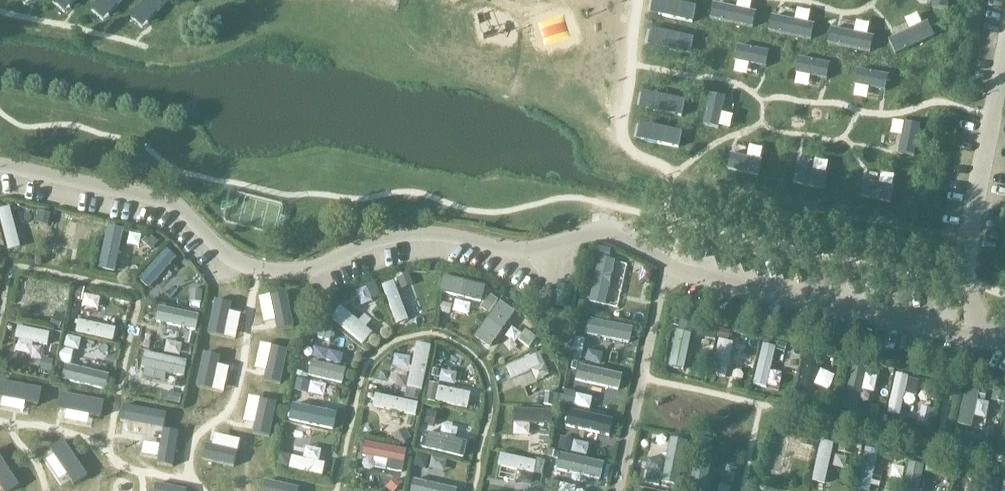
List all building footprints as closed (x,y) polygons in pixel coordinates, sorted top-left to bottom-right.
[(53,4),(66,15),(81,0),(56,0),(53,4)] [(90,13),(104,25),(127,0),(102,0),(90,13)] [(130,18),(143,30),(172,0),(146,0),(130,18)] [(695,9),(655,0),(652,0),(649,16),(691,25),(695,9)] [(929,10),(946,11),(947,0),(930,0),(929,10)] [(751,31),(754,15),(712,6),(708,22),(751,31)] [(812,44),(815,28),(773,18),(769,35),(812,44)] [(934,39),(927,24),(888,44),(896,59),(934,39)] [(688,56),(691,40),(649,30),(645,47),(688,56)] [(870,56),(873,40),(831,31),(827,47),(870,56)] [(737,46),(733,63),(764,70),(768,53),(737,46)] [(798,59),(795,76),(826,82),(830,65),(798,59)] [(857,71),(854,88),(885,94),(889,78),(857,71)] [(681,119),(685,102),(642,93),(639,109),(681,119)] [(705,126),(722,131),(730,100),(713,96),(705,126)] [(895,152),(912,156),(918,124),(901,121),(895,152)] [(678,150),(681,133),(639,124),(635,140),(678,150)] [(729,152),(725,169),(756,175),(760,159),(729,152)] [(793,166),(790,183),(821,189),(825,172),(793,166)] [(861,178),(858,195),(889,201),(892,185),(861,178)] [(21,194),(7,197),(15,238),(29,235),(21,194)] [(69,249),(79,206),(66,203),(56,246),(69,249)] [(147,268),(155,276),(184,244),(176,236),(147,268)] [(604,246),(598,291),(624,295),(629,250),(604,246)] [(452,262),(448,280),(490,290),(494,272),(452,262)] [(406,313),(418,308),(402,268),(390,272),(406,313)] [(511,288),(483,323),(498,334),(525,299),(511,288)] [(348,294),(337,308),(370,333),(381,319),(348,294)] [(163,296),(161,313),(202,318),(205,301),(163,296)] [(120,326),(121,311),(85,309),(84,324),(120,326)] [(54,335),(58,321),(26,312),(22,326),(54,335)] [(682,317),(677,359),(693,361),(699,320),(682,317)] [(726,327),(718,364),(732,367),(740,330),(726,327)] [(785,379),(787,361),(786,361),(789,336),(768,333),(763,376),(785,379)] [(514,353),(519,366),(553,354),(548,341),(514,353)] [(186,365),(189,346),(154,342),(151,361),(186,365)] [(819,385),(825,349),(810,346),(804,382),(819,385)] [(320,347),(316,362),(348,371),(352,356),(320,347)] [(79,352),(75,369),(108,377),(112,360),(79,352)] [(859,355),(851,388),(866,391),(874,358),(859,355)] [(902,361),(896,402),(910,405),(917,363),(902,361)] [(448,371),(443,389),(476,398),(481,380),(448,371)] [(980,416),(986,377),(972,375),(966,414),(980,416)] [(571,394),(588,393),(588,379),(571,379),(571,394)] [(384,381),(381,395),(424,403),(427,389),(384,381)] [(24,391),(19,413),(41,418),(46,396),(24,391)] [(310,396),(309,411),(342,414),(343,399),(310,396)] [(522,396),(521,410),(549,411),(549,397),(522,396)] [(90,429),(93,404),(73,402),(69,426),(90,429)] [(103,431),(123,433),(126,410),(106,408),(103,431)] [(594,436),(596,416),(578,414),(575,433),(594,436)] [(555,430),(553,417),(539,419),(541,432),(555,430)] [(430,438),(471,443),(474,425),(433,420),(430,438)] [(776,461),(790,463),(794,422),(780,420),(776,461)] [(832,472),(843,430),(830,427),(819,469),(832,472)] [(804,445),(816,449),(821,431),(809,428),(804,445)] [(373,434),(372,445),(413,449),(415,439),(373,434)] [(657,435),(653,460),(670,462),(672,453),(683,455),(685,439),(657,435)] [(864,477),(876,480),(886,439),(874,436),(864,477)] [(202,467),(207,446),(185,440),(180,461),(202,467)] [(507,442),(506,460),(549,464),(551,447),(507,442)] [(332,462),(333,448),(298,444),(297,457),(332,462)] [(740,467),(745,449),(732,446),(728,464),(740,467)] [(931,452),(918,449),(909,490),(912,490),(922,490),(931,452)] [(35,459),(34,479),(55,480),(56,460),(35,459)] [(399,462),(395,477),(406,480),(410,465),(399,462)] [(992,464),(990,490),(1004,490),(1004,465),(992,464)] [(463,490),(464,476),(425,471),(424,486),(463,490)] [(168,482),(144,477),(141,490),(166,490),(168,482)] [(642,490),(670,490),(671,485),(643,481),(642,490)]
